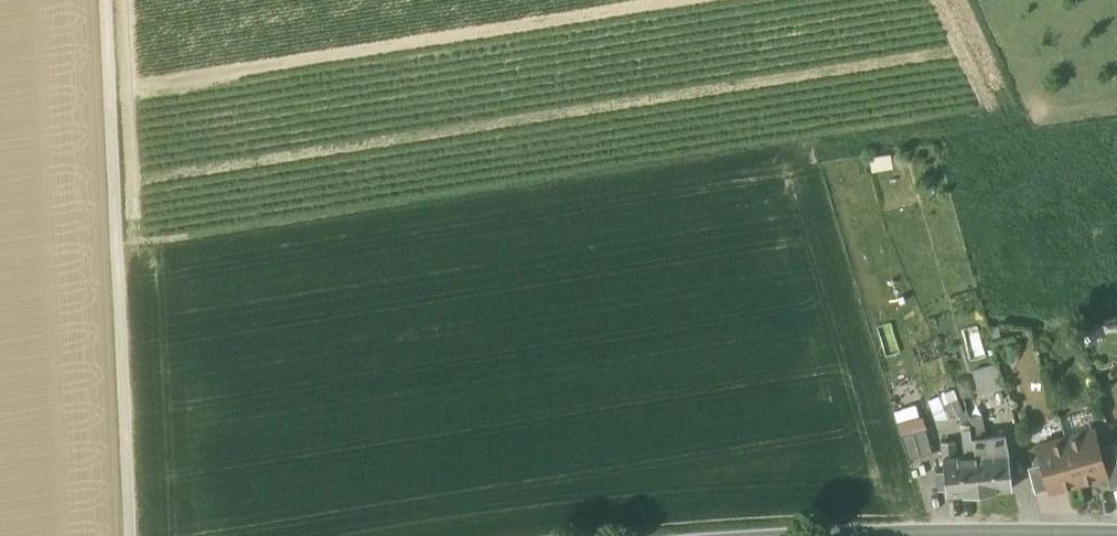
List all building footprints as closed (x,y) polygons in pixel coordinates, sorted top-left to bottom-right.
[(966,349),(982,345),(976,324),(961,328),(966,349)] [(973,373),(978,393),(1005,386),(999,366),(973,373)] [(944,409),(947,418),(962,411),(959,403),(954,390),(939,396),(944,409)] [(971,417),(975,438),(985,437),(990,437),(986,415),(971,417)] [(902,436),(908,459),(932,452),(926,429),(902,436)] [(1093,430),(1065,438),(1078,483),(1086,480),(1086,478),(1105,473),(1098,447),(1093,430)] [(975,438),(974,438),(979,491),(1012,488),(1008,450),(987,453),(985,437),(975,438)] [(979,491),(974,438),(963,439),(964,455),(956,456),(954,440),(941,441),(944,467),(937,468),(938,485),(945,484),(946,494),(979,491)] [(1078,483),(1065,438),(1038,446),(1043,463),(1050,488),(1069,483),(1070,485),(1078,483)] [(1109,488),(1116,485),(1116,459),(1113,443),(1098,447),(1105,473),(1109,488)] [(1028,467),(1035,492),(1050,488),(1043,463),(1028,467)]
